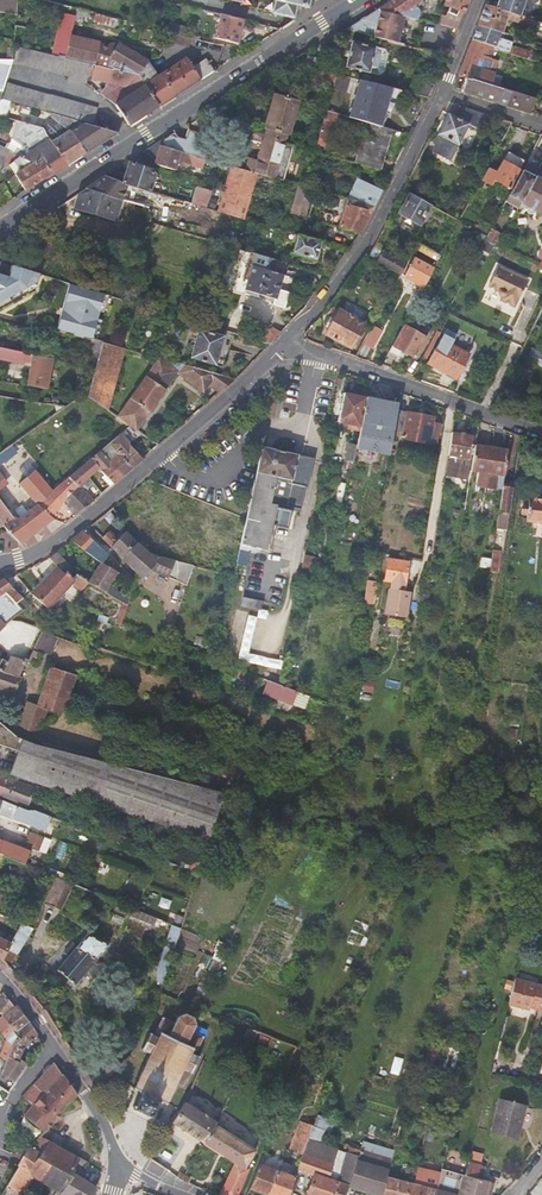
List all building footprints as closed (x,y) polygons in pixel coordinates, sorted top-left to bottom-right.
[(15,15),(16,0),(0,0),(0,12),(15,15)] [(272,11),(293,16),(296,4),(306,6),(308,0),(274,0),(272,11)] [(416,19),(418,14),(418,11),(417,8),(414,4),(419,0),(390,0),(376,9),(402,15),(416,19)] [(461,12),(466,0),(446,0),(445,6),(448,7),(445,12),(446,12),(454,16),(456,10),(461,12)] [(496,8),(519,15),(524,0),(498,0),(496,8)] [(501,30),(502,31),(507,19),(536,28),(538,21),(519,15),(496,8),(485,4),(484,4),(477,23),(501,30)] [(156,7),(153,16),(161,18),(164,9),(156,7)] [(396,42),(402,15),(376,9),(344,29),(396,42)] [(444,17),(440,15),(437,24),(455,28),(458,21),(461,12),(456,10),(454,16),(446,12),(444,17)] [(71,36),(75,15),(61,13),(53,46),(55,46),(53,55),(62,57),(68,35),(71,36)] [(121,20),(95,13),(93,22),(119,28),(121,20)] [(243,19),(220,13),(214,37),(237,42),(243,19)] [(495,47),(537,61),(539,54),(532,52),(532,53),(510,45),(511,41),(498,37),(501,30),(477,23),(471,39),(495,47)] [(191,38),(166,31),(164,40),(188,46),(191,38)] [(145,61),(151,59),(150,57),(138,49),(135,49),(117,37),(116,39),(106,42),(105,44),(82,39),(82,38),(71,36),(68,35),(62,57),(90,63),(94,64),(137,74),(145,61)] [(489,84),(492,74),(493,72),(475,67),(479,55),(491,58),(495,47),(471,39),(458,75),(467,77),(489,84)] [(367,71),(373,47),(352,41),(345,65),(367,71)] [(86,81),(90,63),(62,57),(53,55),(12,45),(10,60),(11,60),(13,62),(67,75),(67,78),(86,81)] [(384,49),(373,47),(367,71),(378,74),(383,71),(387,54),(384,49)] [(161,74),(151,59),(145,61),(137,74),(138,74),(140,78),(155,66),(175,95),(179,93),(199,80),(207,74),(213,71),(205,60),(197,65),(191,56),(161,74)] [(305,66),(323,71),(324,61),(307,57),(306,60),(303,60),(301,65),(305,66)] [(0,60),(0,90),(2,90),(10,60),(0,60)] [(137,74),(94,64),(91,78),(107,82),(99,93),(113,103),(128,125),(154,109),(158,105),(140,78),(138,74),(137,74)] [(175,95),(155,66),(140,78),(158,105),(163,102),(175,95)] [(323,71),(305,66),(302,77),(333,85),(336,74),(323,71)] [(349,78),(336,74),(333,85),(331,88),(346,92),(349,78)] [(492,74),(489,84),(496,86),(499,75),(492,74)] [(508,106),(512,91),(496,86),(489,84),(467,77),(462,91),(508,106)] [(359,80),(348,117),(366,122),(380,126),(387,111),(381,109),(382,102),(390,104),(398,90),(365,82),(359,80)] [(433,84),(425,80),(418,95),(427,97),(433,84)] [(48,112),(91,125),(95,108),(6,82),(2,99),(9,101),(30,106),(48,112)] [(530,113),(534,98),(512,91),(508,106),(530,113)] [(264,129),(263,133),(262,137),(284,143),(286,135),(287,135),(297,100),(274,93),(267,117),(266,117),(263,125),(264,126),(263,129),(264,129)] [(9,101),(2,99),(0,98),(0,115),(5,116),(9,101)] [(487,116),(463,108),(459,119),(447,115),(443,132),(437,150),(440,151),(438,158),(459,163),(471,123),(484,127),(487,116)] [(329,144),(337,114),(326,111),(318,141),(329,144)] [(67,129),(83,153),(99,143),(116,132),(91,125),(48,112),(54,117),(67,129)] [(54,117),(38,126),(43,128),(66,164),(74,159),(83,153),(67,129),(54,117)] [(15,120),(7,150),(9,150),(34,166),(43,160),(52,173),(59,169),(66,164),(43,128),(38,126),(15,120)] [(379,170),(390,129),(380,126),(366,122),(354,163),(379,170)] [(212,136),(188,130),(185,139),(177,137),(174,133),(161,141),(160,145),(197,156),(204,158),(212,160),(219,143),(212,136)] [(262,137),(253,171),(256,172),(281,179),(291,145),(284,143),(262,137)] [(201,168),(204,158),(197,156),(160,145),(161,141),(153,147),(144,152),(156,159),(155,161),(159,164),(175,169),(177,161),(201,168)] [(0,146),(0,167),(2,163),(9,150),(7,150),(6,149),(0,146)] [(14,173),(25,191),(41,180),(52,173),(43,160),(34,166),(9,150),(2,163),(9,166),(14,173)] [(487,169),(481,181),(490,186),(493,180),(508,189),(524,163),(508,153),(496,174),(487,169)] [(125,184),(149,191),(153,175),(150,169),(128,162),(127,163),(121,183),(125,184)] [(516,208),(518,205),(533,177),(537,170),(525,163),(504,202),(516,208)] [(242,219),(256,172),(253,171),(244,168),(244,170),(230,166),(217,211),(221,212),(230,215),(233,216),(242,219)] [(518,205),(520,205),(521,204),(523,204),(525,203),(526,201),(527,201),(527,205),(529,207),(531,209),(534,210),(536,209),(538,207),(541,209),(541,182),(533,177),(518,205)] [(120,200),(125,184),(121,183),(103,178),(85,189),(120,200)] [(357,178),(347,198),(373,206),(380,192),(381,190),(357,178)] [(303,186),(298,184),(290,213),(304,217),(312,188),(303,186)] [(197,185),(193,201),(208,204),(212,189),(197,185)] [(73,207),(114,219),(120,200),(85,189),(77,194),(73,207)] [(430,205),(409,193),(399,212),(419,223),(430,205)] [(337,227),(358,233),(360,233),(373,206),(347,198),(345,198),(337,227)] [(120,200),(114,219),(118,221),(124,201),(120,200)] [(148,207),(133,203),(132,210),(146,213),(148,207)] [(227,222),(230,215),(221,212),(219,220),(227,222)] [(486,236),(484,239),(493,244),(498,233),(490,229),(486,236)] [(486,236),(475,230),(472,235),(483,242),(484,239),(486,236)] [(321,241),(297,234),(292,252),(315,259),(321,241)] [(414,249),(437,261),(441,255),(418,242),(414,249)] [(494,246),(486,242),(481,250),(489,254),(494,246)] [(406,263),(374,246),(367,255),(401,274),(406,263)] [(243,281),(241,291),(255,294),(271,299),(269,304),(281,307),(285,291),(275,288),(278,274),(282,262),(237,248),(234,261),(243,263),(238,280),(243,281)] [(424,287),(434,268),(414,257),(404,276),(424,287)] [(34,281),(36,273),(0,262),(0,300),(34,281)] [(282,262),(278,274),(289,277),(293,265),(282,262)] [(517,299),(527,280),(499,265),(487,287),(502,295),(500,299),(512,305),(515,298),(517,299)] [(55,330),(90,340),(101,292),(66,282),(55,330)] [(324,334),(350,348),(363,323),(337,310),(324,334)] [(445,313),(421,359),(425,360),(449,315),(445,313)] [(382,330),(373,325),(364,342),(373,347),(382,330)] [(403,325),(389,351),(398,356),(402,351),(414,358),(425,338),(403,325)] [(208,326),(206,331),(199,329),(190,358),(215,365),(223,336),(221,335),(223,330),(208,326)] [(269,343),(278,335),(270,328),(262,335),(255,333),(253,338),(269,343)] [(455,377),(458,372),(467,354),(450,345),(456,334),(445,328),(427,363),(455,377)] [(84,364),(96,367),(102,343),(90,340),(84,364)] [(106,408),(123,349),(102,343),(96,367),(88,395),(106,408)] [(49,380),(53,359),(30,354),(0,348),(0,358),(24,363),(20,384),(47,388),(49,380)] [(233,380),(157,359),(116,416),(130,425),(136,429),(176,374),(199,391),(209,383),(218,393),(232,380),(233,380)] [(57,382),(49,380),(47,388),(55,390),(57,382)] [(347,423),(358,426),(364,397),(342,393),(336,421),(347,423)] [(398,404),(366,397),(356,445),(355,448),(389,455),(391,441),(393,429),(397,410),(398,404)] [(197,411),(192,405),(186,409),(191,415),(197,411)] [(430,430),(438,431),(439,424),(432,423),(433,417),(397,410),(393,429),(403,431),(402,438),(428,443),(430,430)] [(436,444),(438,431),(430,430),(428,443),(436,444)] [(472,435),(451,432),(447,455),(453,457),(452,462),(447,461),(444,476),(465,479),(472,435)] [(99,468),(112,483),(142,458),(120,434),(107,444),(115,454),(108,460),(100,450),(91,458),(99,468)] [(345,457),(346,458),(353,459),(355,448),(356,445),(348,443),(345,457)] [(1,460),(15,450),(11,444),(0,452),(0,459),(1,460)] [(484,446),(474,445),(470,468),(477,469),(475,482),(485,483),(487,468),(490,447),(484,446)] [(246,519),(236,565),(244,566),(248,547),(265,550),(275,506),(285,508),(286,504),(300,506),(304,486),(306,486),(313,458),(282,451),(261,446),(246,519)] [(497,448),(490,447),(487,468),(485,483),(483,494),(500,497),(501,486),(502,483),(507,450),(497,448)] [(80,485),(88,478),(99,468),(91,458),(70,475),(80,485)] [(344,466),(351,467),(353,459),(346,458),(344,466)] [(13,475),(8,468),(6,466),(1,460),(0,459),(0,484),(13,475)] [(13,475),(38,503),(49,492),(45,488),(47,486),(27,462),(17,470),(14,468),(12,469),(10,466),(8,468),(13,475)] [(63,500),(67,505),(72,501),(68,495),(80,485),(70,475),(49,492),(38,503),(50,516),(63,500)] [(92,500),(80,485),(68,495),(72,501),(67,505),(76,513),(92,500)] [(512,488),(501,486),(500,497),(495,527),(506,529),(512,488)] [(528,498),(527,510),(522,509),(522,513),(526,513),(525,520),(539,522),(541,522),(541,499),(528,498)] [(3,525),(16,523),(0,501),(0,526),(3,525)] [(38,503),(16,523),(3,525),(20,544),(52,519),(50,516),(38,503)] [(149,547),(146,550),(168,559),(189,546),(166,522),(150,504),(135,514),(143,524),(137,528),(145,537),(149,533),(157,542),(149,547)] [(528,521),(527,527),(541,529),(541,522),(539,522),(528,521)] [(101,563),(104,559),(107,555),(84,531),(74,539),(72,540),(88,555),(101,563)] [(107,532),(101,538),(111,549),(112,550),(121,558),(136,542),(125,531),(116,540),(107,532)] [(141,538),(136,542),(146,550),(149,547),(141,538)] [(168,559),(146,550),(136,542),(121,558),(141,576),(145,580),(153,571),(170,579),(177,562),(168,559)] [(489,570),(497,571),(500,550),(492,549),(489,570)] [(75,575),(77,573),(75,571),(56,552),(49,558),(58,568),(65,573),(67,571),(75,575)] [(309,556),(303,555),(300,568),(306,569),(307,565),(309,556)] [(319,558),(309,556),(307,565),(317,566),(319,558)] [(404,583),(408,560),(387,557),(384,580),(388,580),(387,587),(385,587),(382,612),(403,616),(407,591),(402,590),(402,583),(404,583)] [(192,566),(177,562),(170,579),(193,585),(197,567),(192,566)] [(104,592),(108,586),(116,572),(101,563),(88,581),(87,582),(104,592)] [(234,576),(235,568),(224,565),(222,573),(234,576)] [(58,568),(31,594),(47,607),(70,582),(79,590),(90,584),(87,582),(88,581),(77,573),(75,575),(67,571),(65,573),(58,568)] [(303,585),(306,569),(300,568),(297,584),(303,585)] [(10,619),(23,609),(17,602),(22,597),(11,585),(5,579),(3,580),(0,581),(0,614),(10,619)] [(374,603),(377,586),(368,585),(366,602),(374,603)] [(128,599),(108,586),(104,592),(126,605),(128,599)] [(22,597),(17,602),(23,609),(28,605),(22,597)] [(262,601),(243,598),(241,606),(260,610),(262,601)] [(0,614),(0,629),(4,625),(3,625),(10,619),(0,614)] [(33,650),(40,654),(51,655),(55,637),(46,635),(40,633),(38,637),(33,650)] [(35,662),(40,654),(33,650),(29,660),(24,658),(23,660),(9,656),(7,661),(2,671),(0,670),(0,688),(13,693),(20,677),(17,676),(22,664),(28,666),(30,662),(34,664),(35,662)] [(76,675),(51,667),(36,706),(26,701),(17,725),(38,730),(40,731),(40,729),(45,708),(59,713),(63,709),(65,708),(65,707),(76,675)] [(277,684),(267,680),(266,681),(238,670),(236,677),(264,688),(262,692),(290,702),(294,690),(277,684)] [(20,751),(11,775),(40,785),(103,806),(125,814),(197,838),(207,842),(223,793),(221,792),(151,775),(32,744),(15,737),(0,723),(0,745),(20,751)] [(229,769),(226,785),(236,787),(239,771),(229,769)] [(40,785),(11,775),(0,771),(0,797),(30,809),(40,785)] [(30,809),(0,797),(0,800),(29,811),(30,809)] [(59,821),(48,816),(30,809),(29,811),(0,800),(0,814),(45,830),(48,823),(53,825),(52,828),(56,829),(59,821)] [(262,813),(264,804),(251,800),(249,810),(262,813)] [(122,821),(125,814),(103,806),(101,814),(122,821)] [(38,851),(41,842),(43,837),(28,831),(25,839),(27,840),(25,846),(38,851)] [(44,833),(43,837),(41,842),(48,844),(51,836),(44,833)] [(197,838),(191,855),(202,859),(207,842),(197,838)] [(4,856),(24,864),(29,851),(0,840),(0,855),(4,856)] [(161,868),(163,861),(162,861),(131,848),(128,856),(161,868)] [(167,849),(162,861),(163,861),(186,870),(191,856),(167,849)] [(191,855),(191,856),(186,870),(197,874),(202,859),(191,855)] [(32,859),(29,866),(46,874),(49,866),(32,859)] [(53,871),(51,876),(53,877),(62,880),(63,876),(53,871)] [(43,901),(55,906),(65,881),(62,880),(53,877),(43,901)] [(62,909),(68,895),(72,884),(69,883),(65,881),(55,906),(62,909)] [(156,931),(161,920),(116,902),(113,911),(125,916),(125,919),(156,931)] [(120,925),(123,918),(113,914),(111,920),(120,925)] [(172,916),(169,924),(171,924),(180,928),(183,919),(172,916)] [(355,920),(348,941),(363,946),(370,924),(355,920)] [(24,942),(27,937),(33,929),(31,928),(20,923),(11,943),(5,955),(13,959),(15,957),(24,942)] [(156,980),(163,983),(180,928),(171,924),(155,974),(156,980)] [(68,957),(57,970),(72,984),(83,974),(91,981),(103,966),(95,959),(107,945),(87,935),(77,947),(72,944),(64,953),(68,957)] [(1,961),(2,961),(5,955),(11,943),(0,938),(0,961),(1,961)] [(9,965),(13,959),(5,955),(2,961),(9,965)] [(49,998),(57,990),(42,977),(34,984),(49,998)] [(541,1010),(541,986),(514,979),(508,1004),(529,1009),(530,1007),(541,1010)] [(2,1015),(14,1006),(5,994),(3,992),(1,993),(0,995),(0,1013),(2,1015)] [(34,1034),(26,1022),(28,1021),(17,1005),(14,1006),(2,1015),(20,1036),(11,1045),(7,1056),(7,1058),(1,1074),(15,1082),(28,1063),(20,1059),(34,1034)] [(149,1054),(133,1089),(139,1092),(132,1108),(150,1117),(158,1101),(165,1105),(182,1070),(190,1073),(198,1056),(194,1054),(207,1030),(195,1024),(192,1017),(184,1013),(175,1016),(172,1022),(162,1017),(153,1035),(149,1032),(141,1050),(149,1054)] [(7,1052),(5,1055),(7,1056),(11,1045),(20,1036),(2,1015),(0,1017),(0,1032),(6,1039),(10,1044),(7,1052)] [(245,1036),(253,1039),(256,1032),(248,1028),(245,1036)] [(10,1044),(6,1039),(2,1049),(7,1052),(10,1044)] [(103,1069),(104,1070),(110,1077),(122,1065),(115,1058),(103,1069)] [(56,1080),(61,1074),(53,1063),(28,1090),(22,1096),(31,1105),(45,1092),(56,1080)] [(104,1070),(91,1083),(95,1091),(109,1077),(110,1077),(104,1070)] [(62,1073),(61,1074),(56,1080),(45,1092),(31,1105),(23,1116),(44,1133),(77,1095),(62,1073)] [(501,1076),(490,1073),(488,1083),(499,1085),(501,1076)] [(430,1106),(436,1086),(426,1083),(420,1103),(430,1106)] [(393,1120),(401,1122),(408,1097),(400,1096),(393,1120)] [(499,1100),(491,1132),(517,1139),(525,1106),(499,1100)] [(216,1123),(184,1103),(179,1111),(172,1122),(203,1142),(215,1125),(216,1123)] [(421,1112),(419,1120),(428,1123),(430,1114),(421,1112)] [(308,1141),(315,1143),(321,1129),(330,1132),(333,1121),(317,1117),(313,1126),(308,1141)] [(215,1125),(231,1135),(234,1126),(224,1119),(220,1126),(216,1123),(215,1125)] [(289,1151),(302,1156),(303,1153),(308,1141),(313,1126),(301,1122),(289,1151)] [(219,1194),(237,1194),(247,1169),(244,1168),(254,1151),(231,1135),(215,1125),(203,1142),(203,1143),(235,1163),(219,1194)] [(53,1187),(62,1193),(70,1179),(70,1177),(78,1160),(40,1137),(38,1140),(29,1149),(21,1156),(16,1165),(17,1166),(1,1193),(4,1194),(21,1194),(32,1176),(53,1187)] [(315,1143),(308,1141),(303,1153),(331,1163),(335,1150),(315,1143)] [(391,1159),(346,1147),(340,1166),(386,1178),(386,1176),(391,1159)] [(264,1194),(267,1194),(277,1171),(281,1160),(263,1153),(247,1192),(254,1194),(257,1194),(258,1193),(264,1194)] [(345,1185),(335,1182),(327,1180),(332,1164),(331,1163),(303,1153),(302,1156),(296,1170),(312,1176),(306,1194),(342,1194),(345,1185)] [(66,1194),(91,1194),(95,1189),(78,1179),(87,1165),(78,1160),(70,1177),(70,1179),(62,1193),(66,1194)] [(468,1162),(464,1176),(477,1179),(475,1185),(472,1194),(489,1194),(493,1183),(480,1180),(483,1167),(468,1162)] [(340,1166),(332,1164),(327,1180),(335,1182),(340,1166)] [(440,1172),(417,1165),(416,1169),(439,1175),(440,1172)] [(171,1166),(167,1171),(180,1180),(181,1180),(184,1174),(171,1166)] [(378,1194),(381,1194),(386,1178),(340,1166),(335,1182),(345,1185),(368,1192),(378,1194)] [(416,1169),(412,1182),(420,1185),(417,1194),(434,1194),(436,1188),(439,1175),(416,1169)] [(294,1178),(293,1177),(277,1171),(267,1194),(287,1194),(294,1178)] [(190,1178),(184,1174),(181,1180),(186,1184),(190,1178)] [(420,1185),(412,1182),(386,1176),(386,1178),(381,1194),(417,1194),(420,1185)] [(464,1176),(463,1181),(475,1185),(477,1179),(464,1176)] [(463,1181),(460,1181),(457,1190),(446,1187),(445,1191),(436,1188),(434,1194),(472,1194),(475,1185),(463,1181)]
